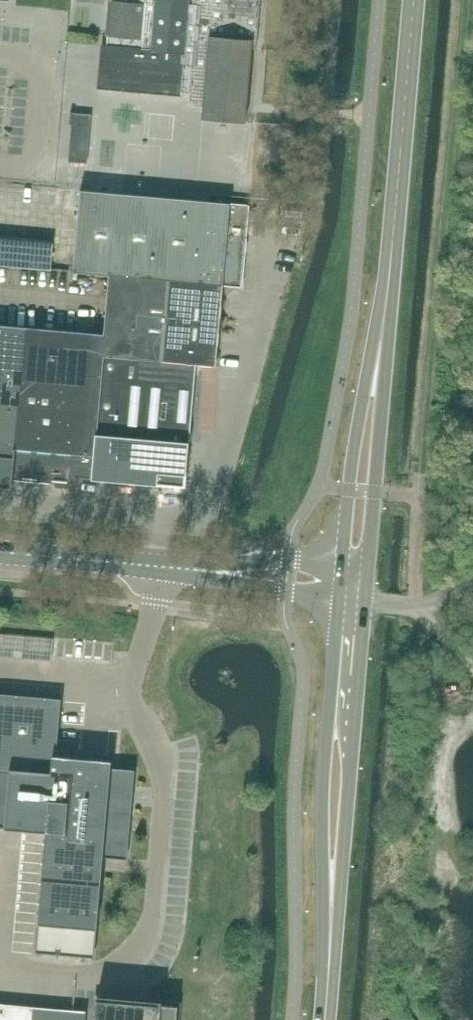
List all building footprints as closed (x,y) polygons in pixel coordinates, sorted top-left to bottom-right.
[(106,35),(108,36),(106,55),(100,54),(97,89),(181,96),(182,92),(183,92),(189,92),(188,106),(204,107),(203,118),(246,122),(246,120),(245,120),(251,48),(256,49),(261,0),(109,0),(106,35)] [(87,163),(92,114),(75,112),(74,114),(82,115),(81,125),(71,124),(68,162),(87,163)] [(74,114),(75,112),(71,112),(69,124),(71,124),(81,125),(82,115),(74,114)] [(248,204),(209,201),(80,189),(73,271),(109,274),(223,284),(241,286),(244,251),(247,250),(247,243),(245,241),(248,204)] [(216,365),(223,284),(109,274),(104,334),(103,355),(196,364),(216,365)] [(25,327),(0,325),(0,487),(11,488),(13,479),(12,479),(14,459),(25,327)] [(92,478),(103,355),(104,334),(25,327),(14,459),(12,479),(13,479),(55,483),(57,486),(66,487),(68,484),(70,484),(71,476),(92,478)] [(185,486),(196,364),(103,355),(92,478),(155,484),(157,486),(166,487),(169,485),(185,486)] [(71,655),(73,630),(62,629),(61,654),(71,655)] [(48,774),(49,756),(56,757),(61,700),(0,695),(0,770),(48,774)] [(0,770),(0,828),(48,832),(50,810),(130,816),(134,770),(118,769),(99,767),(99,768),(88,767),(88,760),(56,757),(49,756),(48,774),(0,770)] [(127,859),(130,816),(50,810),(48,832),(37,952),(92,956),(101,856),(127,859)] [(97,998),(95,1019),(176,1019),(178,1005),(97,998)] [(3,1005),(1,1019),(85,1019),(86,1011),(85,1011),(85,1012),(3,1005)]
